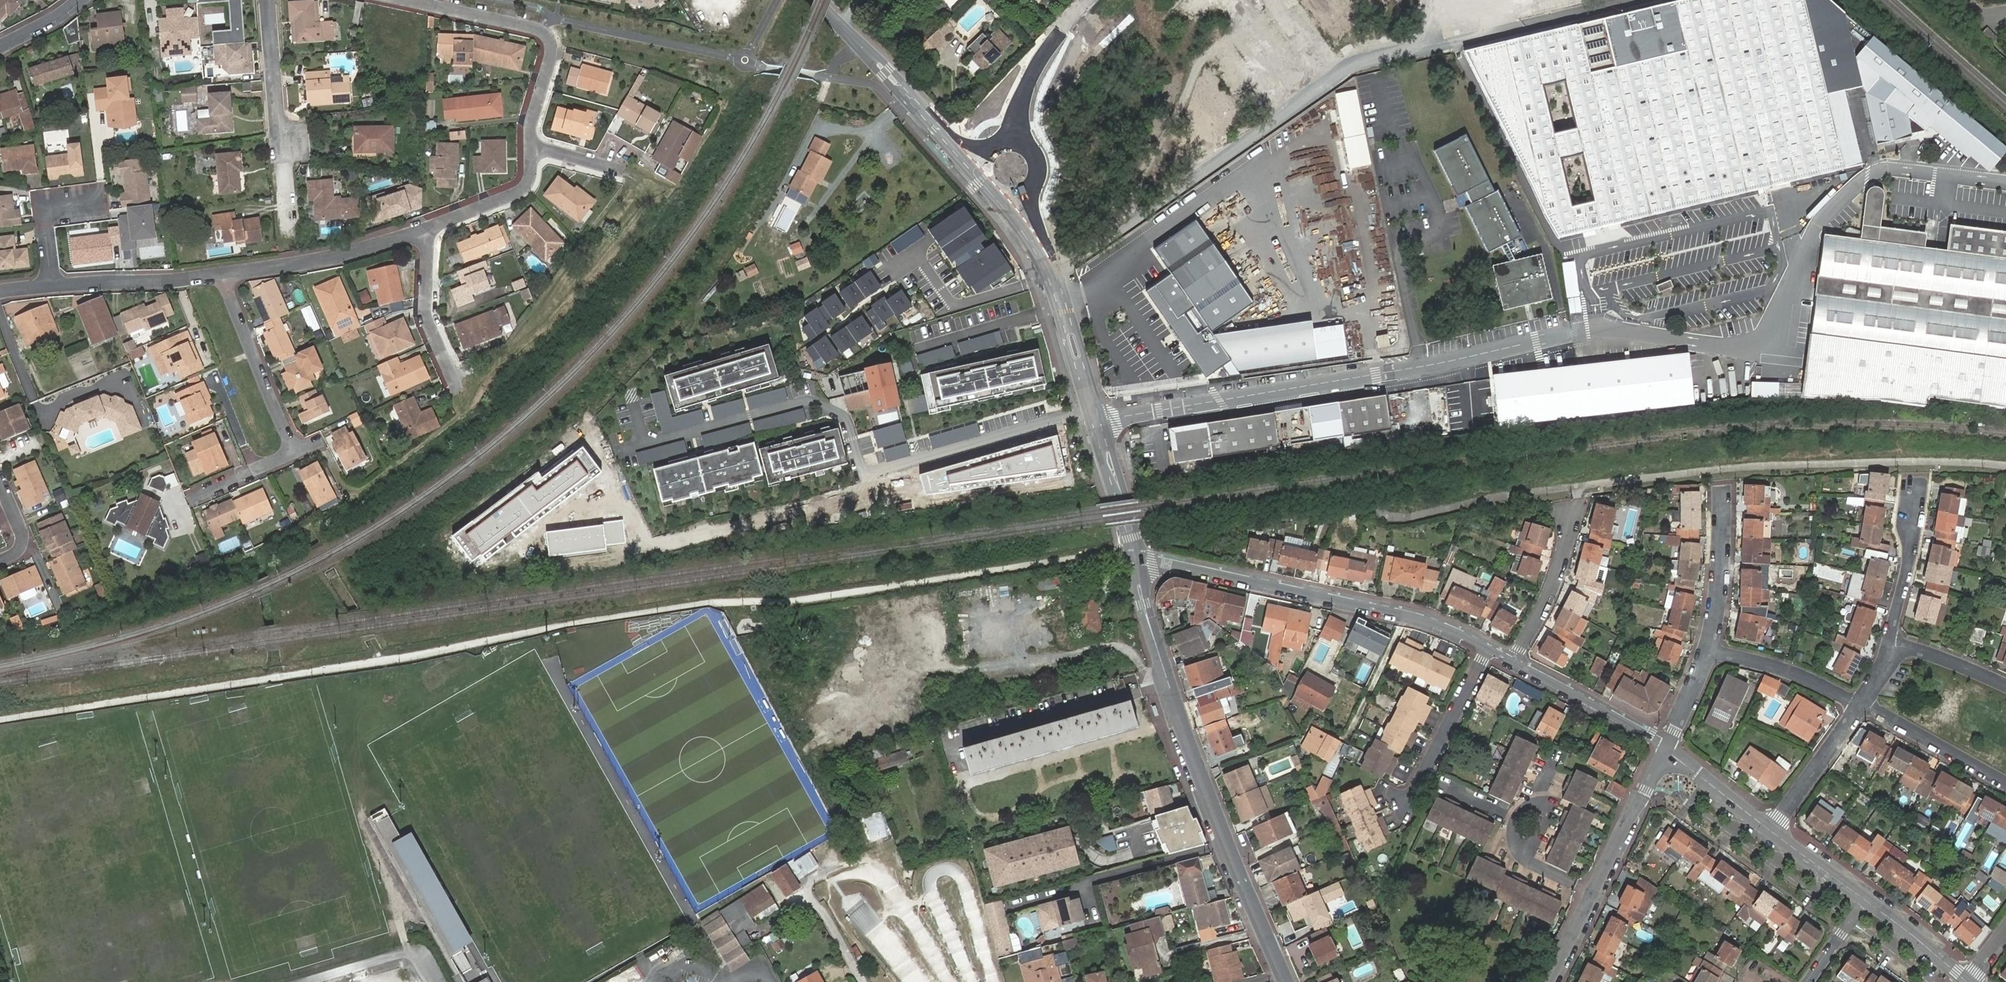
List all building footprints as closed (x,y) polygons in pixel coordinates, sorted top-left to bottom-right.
[(6,13),(10,17),(20,5),(14,0),(2,0),(0,2),(0,20),(6,13)] [(241,0),(206,0),(206,3),(229,1),(231,30),(223,31),(224,45),(244,43),(241,0)] [(627,4),(652,10),(668,1),(668,0),(628,0),(627,4)] [(1855,56),(1845,13),(1834,4),(1829,0),(1686,0),(1466,52),(1557,237),(1860,165),(1847,105),(1845,91),(1862,88),(1855,56)] [(312,1),(289,3),(291,21),(295,21),(297,42),(329,39),(328,23),(314,24),(312,1)] [(199,35),(198,17),(181,18),(180,5),(168,6),(169,15),(161,16),(164,55),(190,53),(189,36),(199,35)] [(126,43),(121,12),(97,15),(99,31),(92,32),(93,48),(126,43)] [(77,17),(64,29),(66,45),(80,43),(77,17)] [(953,29),(945,21),(926,40),(936,51),(947,41),(944,38),(953,29)] [(1988,27),(1982,34),(1994,44),(1999,37),(1988,27)] [(969,56),(984,71),(1012,43),(997,29),(988,38),(982,33),(966,49),(971,54),(969,56)] [(211,32),(212,45),(214,45),(224,45),(223,31),(211,32)] [(1952,133),(1968,115),(1871,34),(1855,56),(1862,88),(1864,87),(1867,101),(1877,143),(1911,137),(1911,134),(1923,131),(1929,125),(1934,119),(1952,133)] [(472,40),(472,36),(439,36),(438,54),(454,55),(453,66),(471,66),(471,59),(472,40)] [(483,42),(472,40),(471,59),(500,65),(501,61),(518,65),(521,47),(484,39),(483,42)] [(251,71),(250,51),(245,51),(244,43),(224,45),(214,45),(216,63),(223,63),(223,68),(229,73),(251,71)] [(78,55),(30,69),(34,85),(80,72),(77,59),(79,58),(78,55)] [(581,70),(570,67),(567,82),(605,93),(611,72),(582,65),(581,70)] [(325,73),(305,74),(307,100),(328,99),(328,103),(350,102),(349,83),(331,84),(330,80),(326,80),(325,73)] [(633,94),(643,76),(639,74),(627,96),(630,98),(632,94),(633,94)] [(114,124),(136,121),(134,102),(129,99),(129,92),(127,79),(108,81),(109,89),(95,91),(96,107),(108,106),(112,108),(109,111),(111,121),(114,124)] [(71,84),(62,86),(65,101),(74,99),(71,84)] [(199,102),(197,86),(182,88),(184,104),(199,102)] [(1845,91),(1847,105),(1867,101),(1864,87),(1862,88),(1845,91)] [(3,118),(19,114),(23,125),(35,122),(30,107),(28,108),(23,93),(17,95),(16,91),(0,96),(0,108),(3,118)] [(199,134),(232,131),(228,94),(208,96),(209,107),(210,119),(197,121),(199,134)] [(499,96),(444,102),(446,115),(456,114),(457,121),(475,118),(475,116),(501,113),(499,96)] [(630,98),(627,96),(620,109),(617,113),(651,132),(661,114),(630,98)] [(136,126),(136,121),(114,124),(111,121),(109,111),(112,108),(108,106),(96,107),(97,112),(107,111),(108,125),(113,129),(136,126)] [(209,107),(197,108),(197,121),(210,119),(209,107)] [(573,112),(558,109),(553,129),(567,133),(568,131),(580,133),(579,136),(588,139),(592,126),(591,125),(593,116),(574,111),(573,112)] [(617,113),(611,124),(618,128),(624,117),(617,113)] [(1968,115),(1952,133),(1992,166),(2005,148),(2005,146),(1968,115)] [(435,120),(425,121),(426,130),(436,129),(435,120)] [(654,158),(672,168),(680,154),(690,160),(703,137),(674,121),(654,158)] [(391,128),(355,129),(356,152),(391,152),(391,128)] [(1524,236),(1498,192),(1469,135),(1435,151),(1458,198),(1465,207),(1488,250),(1500,246),(1524,236)] [(46,156),(48,173),(55,172),(58,174),(72,173),(75,176),(83,175),(79,139),(67,141),(69,154),(46,156)] [(815,181),(819,183),(827,165),(819,161),(824,147),(811,141),(805,154),(807,155),(797,176),(795,175),(787,190),(806,199),(813,184),(815,181)] [(483,158),(475,158),(475,171),(504,171),(503,142),(483,143),(483,158)] [(21,170),(26,169),(27,174),(36,173),(33,145),(0,149),(0,160),(2,172),(21,170)] [(437,170),(437,187),(452,187),(453,163),(456,163),(457,145),(438,145),(438,157),(433,157),(433,170),(437,170)] [(217,156),(220,193),(239,192),(237,172),(240,172),(238,154),(217,156)] [(151,205),(147,171),(144,171),(142,158),(120,161),(121,175),(125,174),(127,192),(128,194),(126,197),(122,197),(123,208),(151,205)] [(648,167),(666,177),(672,168),(654,158),(648,167)] [(682,174),(672,168),(666,177),(677,183),(682,174)] [(558,178),(545,195),(578,221),(593,201),(584,194),(582,196),(558,178)] [(330,181),(309,183),(310,200),(315,200),(317,220),(358,215),(356,199),(340,201),(339,198),(332,199),(330,181)] [(1949,224),(1946,250),(1924,248),(1926,226),(1882,221),(1884,193),(1880,189),(1877,188),(1873,187),(1871,188),(1868,192),(1867,195),(1861,232),(1860,240),(1846,238),(1822,236),(1817,275),(1815,295),(1810,337),(1803,393),(1878,401),(1928,407),(1929,398),(2005,408),(2005,232),(1949,224)] [(21,225),(20,215),(13,216),(13,211),(11,194),(0,196),(0,227),(21,225)] [(155,237),(151,205),(123,208),(110,210),(111,220),(118,219),(119,227),(121,243),(121,250),(132,248),(131,240),(134,240),(155,237)] [(985,239),(963,208),(929,231),(951,262),(953,261),(959,268),(955,271),(968,290),(970,288),(976,296),(1013,270),(993,243),(984,249),(980,243),(985,239)] [(530,210),(513,227),(532,246),(533,244),(546,257),(561,242),(530,210)] [(262,243),(259,218),(236,222),(234,213),(219,215),(221,225),(208,227),(211,247),(244,242),(245,245),(262,243)] [(1229,359),(1211,333),(1252,303),(1192,220),(1152,249),(1169,272),(1142,291),(1204,377),(1229,359)] [(924,236),(917,225),(890,244),(894,251),(898,254),(924,236)] [(111,234),(112,244),(121,243),(119,227),(110,228),(111,234)] [(487,233),(459,245),(465,261),(504,245),(497,227),(486,231),(487,233)] [(71,239),(74,264),(113,259),(112,244),(111,234),(71,239)] [(29,266),(28,250),(15,252),(12,252),(11,245),(15,245),(14,236),(0,238),(0,269),(29,266)] [(794,255),(804,251),(800,241),(790,245),(794,255)] [(533,244),(532,246),(547,262),(564,245),(561,242),(546,257),(533,244)] [(1511,243),(1503,247),(1512,262),(1496,266),(1507,311),(1557,299),(1545,254),(1520,260),(1511,243)] [(879,263),(873,254),(862,262),(868,270),(879,263)] [(489,269),(486,261),(459,272),(462,280),(467,279),(470,285),(474,296),(491,288),(488,281),(484,271),(489,269)] [(749,278),(760,273),(755,263),(745,268),(749,278)] [(382,306),(404,301),(395,264),(374,269),(382,306)] [(493,279),(489,269),(484,271),(488,281),(493,279)] [(882,288),(870,272),(839,293),(850,309),(882,288)] [(254,290),(275,281),(273,279),(250,281),(254,290)] [(338,326),(343,336),(359,329),(354,318),(337,279),(315,288),(329,320),(337,316),(341,324),(341,325),(338,326)] [(1670,280),(1657,286),(1659,292),(1673,286),(1670,280)] [(262,317),(265,324),(281,317),(288,314),(275,281),(254,290),(257,296),(265,316),(262,317)] [(470,285),(453,291),(460,308),(476,301),(474,296),(470,285)] [(524,302),(534,298),(530,288),(520,291),(524,302)] [(912,307),(901,290),(886,299),(884,296),(870,306),(872,308),(865,313),(874,326),(881,321),(882,322),(894,314),(897,318),(912,307)] [(366,292),(359,295),(363,304),(370,301),(366,292)] [(846,311),(834,294),(821,303),(823,306),(818,310),(816,307),(802,317),(807,324),(800,329),(809,342),(831,328),(826,321),(831,318),(832,320),(846,311)] [(143,306),(123,315),(130,332),(145,326),(147,330),(167,321),(165,317),(174,313),(166,296),(157,300),(158,304),(145,309),(143,306)] [(261,315),(262,317),(265,316),(257,296),(254,297),(261,315)] [(78,307),(93,345),(104,340),(117,335),(102,298),(78,307)] [(46,306),(14,319),(17,328),(23,325),(31,344),(58,334),(46,306)] [(505,308),(500,311),(504,322),(510,319),(505,308)] [(475,321),(459,328),(467,348),(501,334),(493,314),(475,321)] [(333,328),(338,338),(343,336),(338,326),(341,325),(341,324),(337,316),(329,320),(333,328)] [(861,316),(829,338),(841,355),(873,332),(861,316)] [(279,356),(281,360),(296,354),(294,350),(281,317),(265,324),(268,331),(264,333),(275,358),(279,356)] [(384,318),(368,325),(371,333),(382,358),(413,344),(402,319),(387,326),(384,318)] [(1311,318),(1211,333),(1229,359),(1237,371),(1348,354),(1343,323),(1313,328),(1311,318)] [(1000,331),(958,343),(962,356),(1004,344),(1000,331)] [(188,345),(192,344),(187,333),(150,349),(154,359),(163,356),(171,374),(177,371),(180,378),(202,369),(196,355),(193,356),(188,345)] [(382,358),(371,333),(368,334),(380,359),(382,358)] [(1378,349),(1386,348),(1389,347),(1388,335),(1376,337),(1378,349)] [(825,336),(805,350),(813,362),(820,357),(825,365),(839,356),(825,336)] [(196,355),(192,344),(188,345),(193,356),(196,355)] [(769,344),(665,376),(676,411),(780,379),(769,344)] [(917,355),(921,368),(956,358),(953,345),(917,355)] [(296,354),(281,360),(286,373),(284,374),(291,391),(293,389),(294,392),(311,385),(310,383),(313,382),(310,376),(314,374),(321,371),(311,348),(296,354)] [(1038,348),(921,374),(925,393),(910,397),(913,412),(1046,383),(1038,348)] [(1695,403),(1687,352),(1493,376),(1499,424),(1695,403)] [(1736,363),(1737,356),(1716,352),(1716,359),(1736,363)] [(397,359),(380,366),(391,394),(428,378),(420,360),(400,368),(397,359)] [(902,373),(914,371),(912,359),(900,360),(902,373)] [(892,366),(839,376),(848,411),(871,406),(873,413),(900,408),(892,366)] [(291,391),(284,374),(280,375),(287,392),(291,391)] [(205,401),(209,399),(210,399),(203,382),(176,394),(180,402),(181,402),(187,415),(185,416),(189,425),(213,416),(209,406),(207,407),(205,401)] [(312,387),(311,385),(294,392),(295,394),(312,387)] [(748,409),(788,400),(786,389),(712,406),(715,419),(748,411),(748,409)] [(314,390),(300,396),(304,406),(307,404),(309,409),(306,410),(305,411),(309,420),(330,411),(323,395),(317,397),(314,390)] [(665,390),(651,393),(659,420),(673,416),(665,390)] [(80,424),(95,418),(105,413),(119,420),(123,429),(129,427),(132,434),(142,430),(133,407),(126,403),(125,399),(117,395),(112,398),(105,394),(98,396),(89,400),(66,408),(64,413),(73,417),(67,431),(75,434),(80,424)] [(1385,395),(1337,403),(1343,437),(1391,429),(1385,395)] [(414,398),(395,406),(408,434),(416,430),(420,437),(440,429),(432,411),(421,415),(414,398)] [(1751,401),(1752,408),(1765,407),(1764,399),(1751,401)] [(181,402),(180,402),(175,404),(181,418),(185,416),(187,415),(181,402)] [(0,411),(0,429),(5,440),(29,430),(18,403),(0,411)] [(804,407),(753,421),(757,434),(807,420),(804,407)] [(1164,450),(1166,464),(1271,445),(1265,410),(1188,424),(1188,427),(1164,432),(1167,450),(1164,450)] [(54,425),(67,431),(73,417),(64,413),(60,412),(54,425)] [(354,427),(362,423),(357,412),(349,415),(354,427)] [(105,413),(95,418),(96,422),(105,419),(116,423),(122,437),(132,434),(129,427),(123,429),(119,420),(105,413)] [(158,413),(153,415),(155,421),(156,423),(160,422),(161,418),(158,413)] [(1419,436),(1427,436),(1426,421),(1418,421),(1419,436)] [(902,423),(874,431),(879,448),(907,439),(902,423)] [(977,423),(930,437),(933,449),(981,434),(977,423)] [(704,445),(753,437),(751,424),(702,432),(704,445)] [(1160,430),(1164,450),(1167,450),(1164,432),(1188,427),(1188,424),(1160,430)] [(839,428),(760,449),(769,484),(848,464),(839,428)] [(332,445),(337,455),(340,454),(347,470),(363,463),(352,437),(348,438),(345,430),(333,436),(336,444),(332,445)] [(217,446),(220,446),(215,434),(194,443),(197,449),(207,472),(224,465),(217,446)] [(636,453),(640,465),(688,453),(685,440),(636,453)] [(728,450),(655,469),(664,504),(674,502),(675,505),(694,500),(693,497),(699,495),(700,498),(717,493),(716,491),(729,487),(730,491),(756,484),(755,481),(764,478),(754,442),(739,446),(740,450),(729,453),(728,450)] [(73,454),(80,451),(77,443),(69,446),(73,454)] [(909,444),(884,449),(886,461),(911,456),(909,444)] [(227,463),(220,446),(217,446),(224,465),(227,463)] [(205,470),(197,449),(186,453),(195,474),(205,470)] [(340,454),(337,455),(343,471),(347,470),(340,454)] [(41,493),(48,490),(36,462),(15,471),(19,480),(16,481),(18,486),(21,485),(23,489),(27,499),(23,501),(27,508),(45,500),(41,493)] [(332,495),(316,464),(299,472),(304,482),(307,480),(315,495),(311,497),(315,503),(332,495)] [(1889,476),(1870,474),(1868,493),(1864,492),(1863,500),(1883,502),(1884,495),(1886,494),(1889,476)] [(149,487),(165,495),(169,487),(167,479),(160,476),(153,479),(149,487)] [(315,495),(307,480),(304,482),(311,497),(315,495)] [(1682,493),(1681,511),(1700,511),(1699,493),(1698,493),(1698,486),(1676,486),(1676,493),(1682,493)] [(1943,494),(1939,512),(1958,515),(1961,497),(1965,499),(1967,491),(1947,486),(1945,494),(1943,494)] [(1747,506),(1747,512),(1768,513),(1768,505),(1763,505),(1763,499),(1771,500),(1771,488),(1745,487),(1745,505),(1747,506)] [(239,516),(242,523),(272,510),(262,489),(233,501),(239,516)] [(51,497),(48,490),(41,493),(45,500),(51,497)] [(143,496),(142,499),(156,505),(157,503),(143,496)] [(1961,497),(1958,515),(1966,517),(1969,499),(1965,499),(1961,497)] [(118,524),(127,529),(129,525),(146,534),(145,537),(154,542),(157,547),(164,550),(171,537),(168,529),(171,528),(167,518),(165,519),(161,508),(156,505),(142,499),(129,503),(127,500),(116,504),(117,506),(110,509),(104,521),(112,525),(118,524)] [(233,501),(232,499),(202,512),(209,529),(220,524),(239,516),(233,501)] [(1883,502),(1863,500),(1862,507),(1866,507),(1864,524),(1882,527),(1884,510),(1882,509),(1883,502)] [(1590,537),(1610,542),(1612,535),(1608,534),(1614,510),(1596,506),(1590,529),(1592,530),(1590,537)] [(1678,527),(1678,536),(1698,537),(1698,527),(1700,528),(1700,511),(1681,511),(1681,527),(1678,527)] [(1744,520),(1743,538),(1760,539),(1769,539),(1769,521),(1768,521),(1768,513),(1747,512),(1747,520),(1744,520)] [(1937,538),(1958,542),(1959,535),(1954,534),(1956,525),(1965,527),(1967,517),(1958,515),(1939,512),(1936,531),(1939,531),(1937,538)] [(47,540),(69,530),(62,513),(40,523),(43,530),(47,540)] [(223,533),(220,524),(209,529),(213,538),(223,533)] [(1523,542),(1521,548),(1541,555),(1543,549),(1544,549),(1550,532),(1527,524),(1523,535),(1529,537),(1527,543),(1523,542)] [(1882,527),(1864,524),(1861,542),(1869,543),(1867,550),(1888,555),(1890,546),(1879,544),(1882,527)] [(129,525),(127,529),(145,537),(146,534),(129,525)] [(73,550),(77,548),(69,530),(47,540),(52,551),(55,558),(56,557),(73,550)] [(1683,543),(1681,561),(1699,562),(1701,545),(1698,545),(1698,537),(1678,536),(1665,535),(1664,542),(1683,543)] [(1580,560),(1597,565),(1602,548),(1607,550),(1610,542),(1590,537),(1588,545),(1585,544),(1580,560)] [(1744,556),(1744,562),(1766,563),(1767,563),(1769,539),(1760,539),(1743,538),(1742,555),(1744,556)] [(1930,563),(1954,569),(1959,549),(1957,548),(1958,542),(1937,538),(1936,545),(1934,545),(1930,563)] [(48,552),(52,551),(47,540),(43,541),(48,552)] [(1273,559),(1277,542),(1270,541),(1269,544),(1251,540),(1247,558),(1266,561),(1267,558),(1273,559)] [(1297,568),(1301,551),(1284,548),(1284,544),(1277,542),(1273,559),(1281,561),(1280,565),(1297,568)] [(1459,548),(1452,544),(1450,550),(1456,553),(1459,548)] [(1521,548),(1512,545),(1509,551),(1524,557),(1522,562),(1515,560),(1511,569),(1533,579),(1540,564),(1537,562),(1540,555),(1520,549),(1521,548)] [(54,558),(50,560),(65,594),(88,584),(73,550),(56,557),(55,558),(54,558)] [(1872,559),(1867,575),(1885,580),(1889,563),(1886,562),(1888,555),(1867,550),(1866,557),(1872,559)] [(1322,571),(1326,553),(1319,552),(1318,555),(1301,551),(1297,568),(1314,572),(1314,569),(1322,571)] [(1333,554),(1326,553),(1322,571),(1330,572),(1329,575),(1346,579),(1349,562),(1333,559),(1333,554)] [(1377,558),(1352,553),(1349,562),(1346,579),(1363,583),(1364,580),(1371,581),(1377,558)] [(1392,581),(1396,560),(1388,559),(1383,579),(1392,581)] [(1432,593),(1441,572),(1425,569),(1426,566),(1397,560),(1396,560),(1392,581),(1421,587),(1420,590),(1432,593)] [(1580,578),(1577,586),(1597,593),(1600,584),(1592,582),(1597,565),(1580,560),(1580,562),(1576,577),(1580,578)] [(1673,584),(1694,588),(1696,580),(1698,580),(1699,562),(1681,561),(1679,578),(1674,578),(1673,584)] [(1741,569),(1741,588),(1759,588),(1759,570),(1765,570),(1766,563),(1744,562),(1744,569),(1741,569)] [(1927,589),(1947,594),(1954,569),(1930,563),(1926,580),(1929,581),(1927,589)] [(9,597),(43,583),(37,570),(31,573),(29,569),(2,581),(9,597)] [(1856,591),(1854,599),(1876,605),(1879,597),(1880,597),(1885,580),(1867,575),(1863,592),(1856,591)] [(1060,576),(1030,581),(1032,590),(1062,586),(1060,576)] [(1190,599),(1190,581),(1180,579),(1177,578),(1175,578),(1173,579),(1171,580),(1168,581),(1167,582),(1164,585),(1162,587),(1159,591),(1158,595),(1158,598),(1158,601),(1158,603),(1177,598),(1190,599)] [(1633,587),(1640,588),(1641,580),(1634,579),(1633,587)] [(1447,603),(1463,611),(1470,595),(1453,588),(1456,582),(1450,580),(1442,597),(1447,601),(1447,603)] [(1209,585),(1190,581),(1190,599),(1202,600),(1202,616),(1209,616),(1209,609),(1209,589),(1209,585)] [(959,603),(990,600),(991,613),(1016,611),(1013,582),(957,587),(959,603)] [(1453,588),(1470,595),(1472,589),(1456,582),(1453,588)] [(1675,592),(1671,608),(1689,613),(1694,596),(1693,595),(1694,588),(1673,584),(1668,584),(1667,589),(1675,592)] [(1570,592),(1562,607),(1578,616),(1587,600),(1593,603),(1597,593),(1577,586),(1575,594),(1570,592)] [(1746,606),(1744,613),(1764,617),(1767,606),(1758,605),(1759,597),(1767,598),(1768,588),(1765,588),(1759,588),(1741,588),(1740,605),(1746,606)] [(1227,593),(1209,589),(1209,609),(1223,612),(1227,593)] [(1945,602),(1947,594),(1927,589),(1925,596),(1922,595),(1916,619),(1933,624),(1940,600),(1945,602)] [(1247,598),(1227,593),(1223,612),(1222,617),(1224,618),(1226,613),(1238,615),(1237,621),(1242,622),(1247,598)] [(1102,633),(1096,595),(1074,599),(1076,609),(1070,611),(1072,621),(1078,620),(1081,636),(1102,633)] [(1487,618),(1496,600),(1489,596),(1486,602),(1470,595),(1463,611),(1479,618),(1481,615),(1487,618)] [(1190,607),(1190,599),(1177,598),(1178,607),(1190,607)] [(1857,608),(1852,624),(1870,630),(1875,614),(1873,613),(1876,605),(1854,599),(1852,606),(1857,608)] [(1503,604),(1496,600),(1487,618),(1494,622),(1492,625),(1507,633),(1515,618),(1501,610),(1503,604)] [(846,604),(834,605),(836,621),(848,620),(846,604)] [(1285,635),(1290,609),(1269,605),(1265,621),(1263,630),(1276,633),(1274,645),(1272,653),(1274,653),(1272,661),(1279,663),(1279,661),(1284,637),(1285,635)] [(1558,625),(1554,631),(1572,641),(1573,642),(1577,645),(1581,637),(1578,635),(1586,620),(1578,616),(1562,607),(1554,623),(1558,625)] [(1664,624),(1662,631),(1681,639),(1684,630),(1685,630),(1689,613),(1671,608),(1667,625),(1664,624)] [(1222,617),(1223,612),(1209,609),(1209,616),(1213,619),(1214,620),(1219,624),(1222,617)] [(1311,614),(1290,609),(1285,635),(1284,637),(1306,641),(1306,639),(1311,614)] [(1764,617),(1744,613),(1742,619),(1740,619),(1737,636),(1753,640),(1756,630),(1758,623),(1762,624),(1764,617)] [(1769,625),(1772,616),(1765,614),(1762,624),(1769,625)] [(17,615),(10,618),(15,628),(22,625),(17,615)] [(1347,624),(1329,615),(1319,636),(1331,642),(1333,638),(1338,641),(1347,624)] [(1394,634),(1360,617),(1345,648),(1357,653),(1360,646),(1371,651),(1367,658),(1379,664),(1394,634)] [(1213,619),(1195,626),(1196,628),(1177,636),(1184,655),(1210,646),(1208,640),(1214,629),(1219,633),(1223,627),(1219,624),(1214,620),(1213,619)] [(1254,621),(1245,619),(1243,629),(1252,631),(1254,621)] [(1870,630),(1852,624),(1846,641),(1841,639),(1838,646),(1857,654),(1861,645),(1864,647),(1870,630)] [(1974,628),(1969,641),(1983,645),(1987,631),(1974,628)] [(1252,631),(1243,629),(1242,633),(1240,641),(1246,645),(1248,647),(1252,631)] [(1760,642),(1763,631),(1756,630),(1753,640),(1760,642)] [(1240,641),(1242,633),(1234,631),(1233,635),(1240,641)] [(1572,641),(1554,631),(1551,638),(1548,636),(1540,651),(1555,660),(1563,665),(1567,657),(1559,653),(1564,646),(1568,648),(1574,651),(1577,645),(1573,642),(1572,641)] [(1681,639),(1662,631),(1660,638),(1665,640),(1663,646),(1656,644),(1652,654),(1675,663),(1682,647),(1679,646),(1681,639)] [(1400,643),(1391,662),(1404,668),(1416,642),(1408,639),(1405,646),(1400,643)] [(1246,645),(1240,641),(1233,644),(1235,650),(1241,648),(1242,651),(1248,650),(1246,645)] [(1416,642),(1404,668),(1417,674),(1426,656),(1420,652),(1423,646),(1416,642)] [(1838,646),(1832,643),(1829,650),(1834,652),(1827,667),(1850,679),(1860,656),(1857,654),(1838,646)] [(2002,649),(1998,660),(2005,662),(2005,650),(2002,649)] [(1434,659),(1426,656),(1417,674),(1432,681),(1444,656),(1437,653),(1434,659)] [(1451,659),(1444,656),(1432,681),(1445,688),(1455,669),(1447,666),(1451,659)] [(1608,663),(1600,658),(1594,672),(1601,676),(1608,663)] [(1195,698),(1227,686),(1224,679),(1217,681),(1216,679),(1210,680),(1205,665),(1211,663),(1209,659),(1193,664),(1184,667),(1195,698)] [(1210,680),(1216,679),(1211,663),(1205,665),(1210,680)] [(1617,691),(1614,694),(1647,714),(1658,711),(1670,692),(1672,687),(1644,671),(1641,677),(1621,665),(1609,686),(1617,691)] [(1295,680),(1298,675),(1291,670),(1288,676),(1295,680)] [(1295,692),(1309,700),(1324,709),(1335,688),(1307,672),(1295,692)] [(1499,680),(1488,674),(1488,676),(1477,697),(1497,708),(1508,689),(1497,683),(1499,680)] [(1717,720),(1732,729),(1743,709),(1752,684),(1730,676),(1720,698),(1726,700),(1717,720)] [(1780,683),(1766,677),(1761,690),(1774,696),(1780,683)] [(1125,678),(1114,681),(1116,691),(1127,688),(1125,678)] [(1509,686),(1499,680),(1497,683),(1508,689),(1508,688),(1509,686)] [(1540,691),(1519,681),(1516,688),(1537,698),(1540,691)] [(1785,697),(1790,689),(1782,684),(1777,693),(1785,697)] [(1228,689),(1227,686),(1195,698),(1205,724),(1223,717),(1221,711),(1217,700),(1226,697),(1230,695),(1228,689)] [(1404,702),(1429,714),(1432,707),(1426,704),(1429,698),(1425,695),(1411,688),(1404,702)] [(1305,709),(1309,700),(1295,692),(1290,701),(1305,709)] [(1217,700),(1221,711),(1229,706),(1226,697),(1217,700)] [(1728,731),(1732,729),(1717,720),(1726,700),(1720,698),(1709,722),(1710,723),(1728,731)] [(1810,740),(1815,733),(1812,730),(1820,719),(1823,721),(1828,714),(1806,700),(1789,725),(1810,740)] [(1131,701),(964,748),(971,774),(1138,726),(1131,701)] [(1425,721),(1429,714),(1404,702),(1398,715),(1416,724),(1419,718),(1425,721)] [(1537,732),(1552,741),(1566,717),(1551,708),(1542,724),(1535,720),(1530,728),(1537,732)] [(1412,731),(1416,724),(1398,715),(1391,729),(1416,741),(1419,734),(1412,731)] [(1812,730),(1815,733),(1823,721),(1820,719),(1812,730)] [(1227,725),(1207,733),(1216,755),(1235,747),(1227,725)] [(1313,743),(1310,749),(1332,759),(1341,739),(1313,725),(1306,739),(1313,743)] [(1412,748),(1416,741),(1391,729),(1384,743),(1396,749),(1402,752),(1406,745),(1412,748)] [(1593,743),(1598,746),(1603,737),(1604,735),(1599,732),(1593,743)] [(1870,768),(1876,771),(1880,763),(1889,748),(1883,745),(1885,742),(1869,732),(1860,747),(1876,757),(1872,764),(1870,768)] [(1242,735),(1235,737),(1238,748),(1245,746),(1242,735)] [(1517,735),(1491,794),(1512,804),(1516,796),(1519,798),(1525,783),(1522,781),(1529,767),(1532,768),(1538,753),(1535,752),(1538,744),(1517,735)] [(1598,746),(1589,762),(1612,776),(1623,756),(1617,752),(1620,748),(1603,737),(1598,746)] [(1302,745),(1310,749),(1313,743),(1306,739),(1302,745)] [(1396,749),(1384,743),(1377,739),(1371,752),(1396,765),(1399,758),(1393,755),(1396,749)] [(1341,745),(1336,757),(1343,760),(1348,748),(1341,745)] [(1876,757),(1860,747),(1856,755),(1872,764),(1876,757)] [(1888,764),(1904,773),(1913,757),(1898,748),(1895,752),(1889,748),(1880,763),(1886,767),(1888,764)] [(1786,775),(1751,749),(1738,766),(1773,792),(1786,775)] [(1393,773),(1396,765),(1371,752),(1363,767),(1382,777),(1386,770),(1393,773)] [(1924,788),(1933,773),(1926,769),(1928,766),(1913,757),(1904,773),(1920,782),(1918,785),(1924,788)] [(1780,758),(1777,762),(1786,769),(1789,764),(1780,758)] [(883,759),(876,763),(880,770),(887,766),(883,759)] [(1232,783),(1237,796),(1239,795),(1258,787),(1248,765),(1225,775),(1229,785),(1232,783)] [(1577,770),(1573,778),(1569,776),(1563,790),(1567,792),(1563,799),(1573,804),(1569,812),(1566,810),(1560,823),(1563,825),(1556,840),(1553,839),(1547,853),(1550,854),(1546,862),(1568,871),(1594,813),(1585,809),(1598,779),(1578,770),(1577,770)] [(1948,797),(1957,781),(1941,772),(1939,776),(1933,773),(1924,788),(1930,792),(1932,789),(1948,797)] [(1327,794),(1334,779),(1324,774),(1316,790),(1319,797),(1327,794)] [(1614,794),(1622,799),(1623,797),(1624,794),(1626,791),(1628,788),(1610,778),(1610,780),(1611,780),(1605,790),(1610,792),(1614,794)] [(1972,790),(1957,781),(1948,797),(1963,806),(1962,809),(1968,812),(1977,797),(1971,793),(1972,790)] [(1229,785),(1234,797),(1237,796),(1232,783),(1229,785)] [(1319,797),(1316,790),(1314,784),(1307,787),(1312,800),(1319,797)] [(1349,806),(1375,795),(1372,788),(1366,791),(1363,784),(1343,793),(1349,806)] [(1174,807),(1169,785),(1147,791),(1152,812),(1174,807)] [(1244,808),(1239,810),(1243,820),(1267,810),(1258,787),(1239,795),(1244,808)] [(1327,794),(1319,797),(1332,827),(1340,823),(1327,794)] [(1237,796),(1234,797),(1239,810),(1244,808),(1239,795),(1237,796)] [(1355,820),(1374,812),(1372,805),(1378,802),(1375,795),(1349,806),(1355,820)] [(1460,804),(1446,797),(1445,801),(1437,798),(1426,821),(1484,847),(1495,824),(1489,821),(1491,817),(1476,811),(1474,815),(1459,808),(1460,804)] [(1982,800),(1977,797),(1968,812),(1973,816),(1976,813),(1991,822),(2000,806),(1985,797),(1982,800)] [(1188,805),(1157,815),(1158,819),(1152,820),(1167,855),(1208,844),(1197,817),(1193,818),(1188,805)] [(2000,806),(1991,822),(2005,830),(2005,809),(2000,806)] [(1829,833),(1840,818),(1835,814),(1832,817),(1817,807),(1807,821),(1821,832),(1824,829),(1829,833)] [(386,808),(372,816),(408,877),(410,876),(413,881),(411,882),(455,958),(469,949),(459,932),(404,838),(386,808)] [(883,808),(862,817),(868,833),(890,825),(883,808)] [(1840,818),(1844,812),(1839,808),(1835,814),(1840,818)] [(1378,819),(1374,812),(1355,820),(1360,834),(1387,823),(1384,817),(1378,819)] [(1292,832),(1283,813),(1255,826),(1264,844),(1292,832)] [(1845,822),(1840,818),(1829,833),(1834,837),(1832,840),(1847,850),(1857,835),(1843,825),(1845,822)] [(1343,851),(1351,847),(1340,823),(1332,827),(1343,851)] [(1390,831),(1387,823),(1360,834),(1367,849),(1387,841),(1384,833),(1390,831)] [(1069,827),(987,850),(997,886),(1079,863),(1069,827)] [(1683,854),(1693,840),(1679,830),(1677,833),(1669,828),(1658,844),(1680,859),(1683,854)] [(412,834),(404,838),(459,932),(467,927),(412,834)] [(1111,835),(1094,840),(1108,852),(1117,850),(1111,835)] [(1872,846),(1857,835),(1847,850),(1861,860),(1863,857),(1868,862),(1879,847),(1874,842),(1872,846)] [(1879,847),(1884,840),(1879,836),(1874,842),(1879,847)] [(1708,850),(1693,840),(1683,854),(1697,865),(1694,870),(1701,875),(1712,859),(1706,854),(1708,850)] [(798,874),(821,861),(811,844),(789,857),(798,874)] [(1270,883),(1273,881),(1297,871),(1302,869),(1291,845),(1259,859),(1270,883)] [(1889,881),(1899,866),(1886,857),(1888,853),(1879,847),(1868,862),(1877,868),(1875,871),(1889,881)] [(1350,850),(1343,854),(1346,862),(1354,858),(1350,850)] [(1210,902),(1199,856),(1177,862),(1190,907),(1193,906),(1210,902)] [(1469,881),(1499,895),(1497,900),(1555,926),(1565,904),(1556,900),(1558,896),(1544,890),(1542,894),(1528,887),(1530,884),(1516,877),(1514,881),(1507,878),(1510,872),(1502,868),(1503,864),(1489,858),(1488,861),(1479,858),(1469,881)] [(1719,864),(1712,859),(1701,875),(1708,880),(1711,875),(1726,885),(1736,871),(1721,860),(1719,864)] [(787,862),(774,869),(787,894),(800,886),(787,862)] [(1915,878),(1899,866),(1889,881),(1904,892),(1906,889),(1912,894),(1922,879),(1917,875),(1915,878)] [(1978,869),(1974,875),(1985,883),(1989,877),(1978,869)] [(1273,881),(1284,906),(1307,895),(1297,871),(1273,881)] [(1749,881),(1736,871),(1726,885),(1732,890),(1729,894),(1743,905),(1754,889),(1747,884),(1749,881)] [(2002,892),(2005,883),(2005,877),(1994,872),(1988,886),(2002,892)] [(1658,889),(1642,878),(1636,890),(1628,886),(1620,902),(1623,903),(1619,911),(1637,920),(1641,922),(1658,889)] [(1928,884),(1922,879),(1912,894),(1917,898),(1915,901),(1930,912),(1941,898),(1926,887),(1928,884)] [(743,902),(752,917),(776,901),(764,883),(759,887),(754,880),(744,887),(748,894),(741,899),(743,902)] [(1761,894),(1754,889),(1743,905),(1737,914),(1746,920),(1750,914),(1762,923),(1768,916),(1778,902),(1764,892),(1761,894)] [(1074,901),(1073,896),(1035,906),(1041,931),(1082,920),(1077,900),(1074,901)] [(1231,924),(1224,898),(1210,902),(1193,906),(1200,931),(1231,924)] [(1956,910),(1941,898),(1930,912),(1944,924),(1946,921),(1951,925),(1962,912),(1958,908),(1956,910)] [(1002,900),(987,904),(999,959),(1014,955),(1002,900)] [(776,901),(752,917),(755,921),(778,905),(776,901)] [(722,915),(732,929),(752,917),(743,902),(722,915)] [(1792,912),(1778,902),(1768,916),(1781,925),(1778,930),(1785,936),(1797,920),(1790,915),(1792,912)] [(1376,904),(1371,906),(1374,914),(1380,912),(1376,904)] [(1157,915),(1170,912),(1169,907),(1156,909),(1157,915)] [(741,924),(732,929),(722,915),(719,910),(701,922),(734,970),(751,958),(743,947),(753,943),(741,924)] [(1637,920),(1619,911),(1615,918),(1612,917),(1605,932),(1620,940),(1627,925),(1633,928),(1637,920)] [(1967,916),(1962,912),(1951,925),(1956,930),(1954,933),(1969,945),(1980,932),(1965,919),(1967,916)] [(1163,916),(1167,931),(1175,929),(1171,914),(1163,916)] [(1305,914),(1290,920),(1296,932),(1310,926),(1305,914)] [(1160,935),(1166,934),(1161,915),(1152,917),(1148,918),(1128,923),(1131,934),(1124,936),(1127,946),(1129,955),(1127,956),(1131,971),(1141,968),(1144,977),(1159,973),(1158,969),(1160,969),(1159,964),(1157,964),(1155,955),(1153,951),(1151,946),(1155,937),(1160,935)] [(1804,925),(1797,920),(1785,936),(1792,941),(1796,936),(1810,946),(1820,932),(1806,922),(1804,925)] [(1326,929),(1313,935),(1316,943),(1310,946),(1319,966),(1338,957),(1326,929)] [(777,932),(769,938),(777,951),(785,946),(777,932)] [(1612,956),(1620,940),(1605,932),(1596,948),(1599,950),(1596,957),(1613,966),(1617,959),(1612,956)] [(1153,951),(1160,935),(1155,937),(1151,946),(1153,951)] [(1080,947),(1077,937),(1063,941),(1066,951),(1080,947)] [(1385,939),(1389,948),(1394,945),(1390,937),(1385,939)] [(1778,949),(1785,953),(1789,944),(1782,940),(1778,949)] [(1701,958),(1719,969),(1723,962),(1730,966),(1740,950),(1725,942),(1716,957),(1706,951),(1701,958)] [(854,957),(861,954),(858,946),(851,948),(854,957)] [(1247,980),(1239,952),(1231,955),(1229,947),(1209,952),(1217,981),(1238,981),(1247,980)] [(1871,973),(1864,967),(1865,964),(1851,954),(1841,968),(1855,979),(1853,981),(1864,981),(1871,973)] [(1074,977),(1061,981),(1053,955),(1030,962),(1036,981),(1075,981),(1074,977)] [(1613,966),(1596,957),(1591,966),(1589,964),(1581,979),(1587,981),(1598,981),(1603,971),(1609,975),(1613,966)] [(1724,972),(1719,969),(1701,958),(1697,966),(1701,968),(1693,981),(1714,981),(1716,979),(1719,980),(1724,972)] [(1030,962),(1021,965),(1026,981),(1036,981),(1030,962)] [(466,981),(470,981),(472,980),(464,970),(459,974),(466,981)] [(799,981),(824,981),(818,972),(799,981)] [(1103,973),(1085,977),(1086,981),(1106,981),(1103,973)] [(1331,973),(1319,978),(1320,981),(1335,981),(1331,973)] [(1871,973),(1864,981),(1890,981),(1880,975),(1877,978),(1871,973)]
